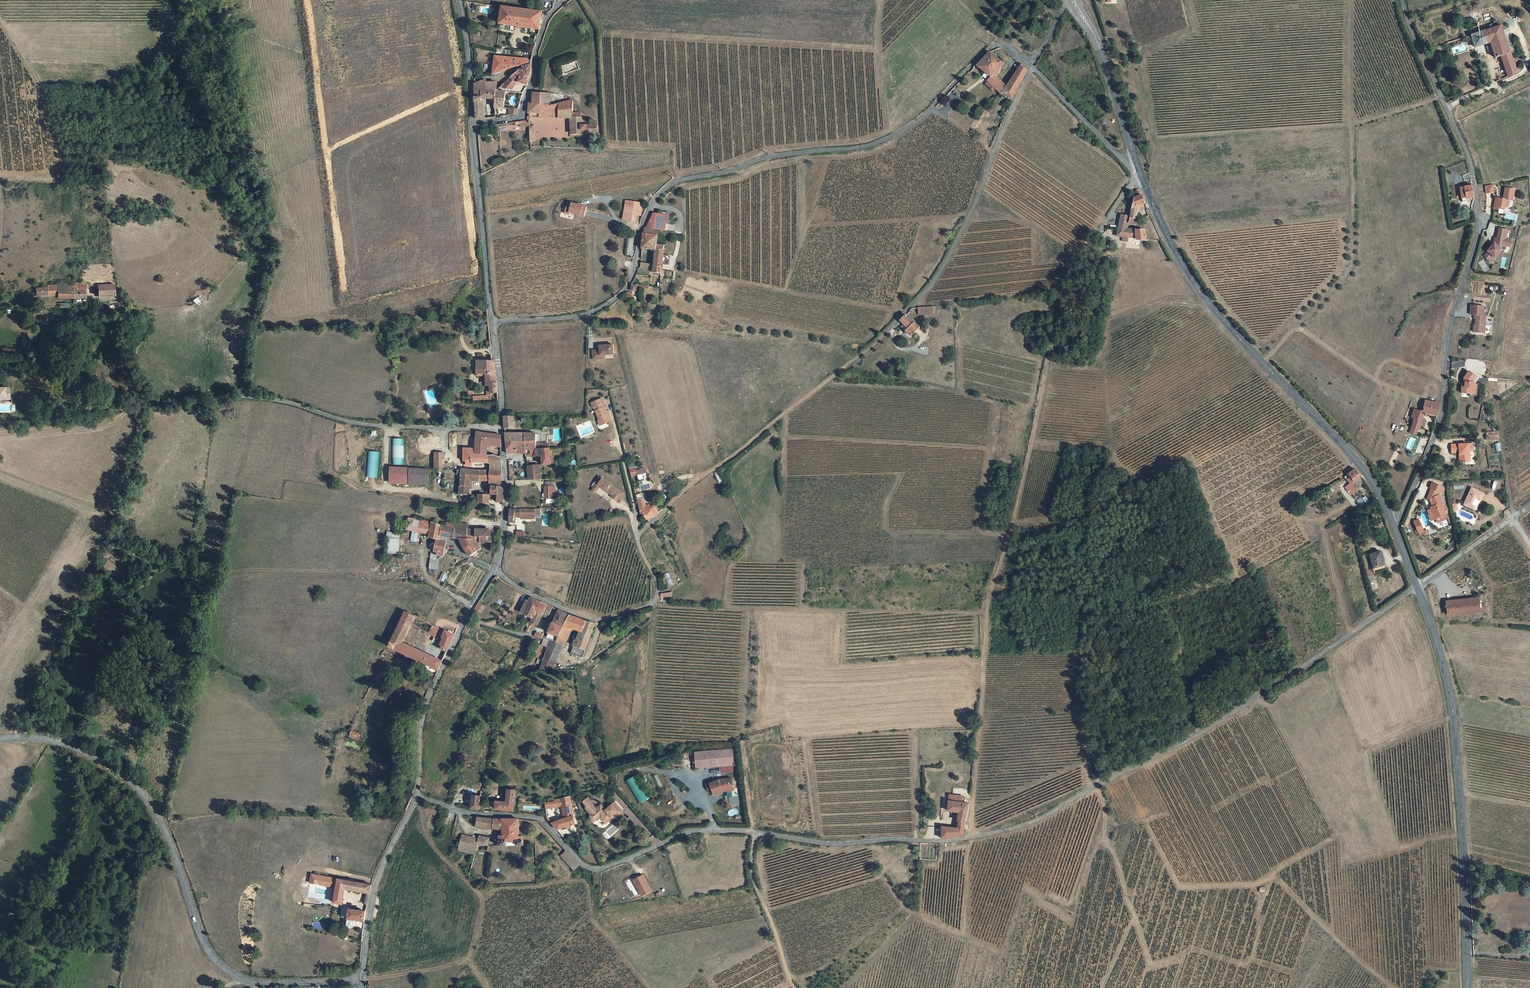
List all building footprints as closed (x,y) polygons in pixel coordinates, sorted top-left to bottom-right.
[(501,3),(498,21),(538,26),(541,9),(501,3)] [(1508,56),(1498,29),(1468,38),(1472,50),(1487,46),(1493,61),(1508,56)] [(1002,60),(1000,61),(989,52),(977,66),(989,78),(987,81),(1003,96),(1006,93),(1012,99),(1026,71),(1019,64),(1006,86),(997,76),(1000,71),(999,69),(1004,62),(1002,60)] [(495,74),(529,62),(529,53),(496,53),(495,74)] [(522,70),(510,81),(514,86),(518,83),(527,84),(529,75),(532,72),(532,63),(527,66),(526,70),(522,70)] [(488,81),(488,79),(476,82),(477,114),(478,115),(479,117),(481,118),(484,118),(486,118),(486,113),(483,112),(483,98),(498,98),(498,89),(501,89),(500,79),(488,81)] [(502,89),(501,89),(498,89),(498,98),(498,108),(507,107),(507,90),(502,89)] [(535,102),(531,102),(531,110),(543,109),(543,113),(556,116),(575,116),(575,131),(599,132),(600,124),(584,123),(584,116),(579,116),(578,110),(575,110),(576,99),(552,103),(552,91),(535,91),(535,102)] [(1012,99),(1006,93),(1003,96),(1011,103),(1012,99)] [(1471,185),(1458,188),(1461,202),(1466,201),(1465,199),(1473,197),(1471,185)] [(1494,192),(1493,185),(1485,187),(1486,194),(1494,192)] [(1503,199),(1496,198),(1494,209),(1498,210),(1499,208),(1505,209),(1508,207),(1510,200),(1513,201),(1515,190),(1505,188),(1503,199)] [(1138,191),(1135,192),(1130,218),(1137,218),(1139,207),(1145,207),(1138,191)] [(653,249),(653,262),(642,262),(641,264),(640,270),(637,274),(647,275),(647,271),(652,271),(652,272),(660,273),(660,276),(664,277),(664,271),(664,261),(664,254),(664,244),(657,243),(659,226),(662,226),(663,220),(667,221),(671,221),(671,218),(667,217),(667,213),(656,211),(653,228),(648,228),(647,233),(646,232),(644,249),(653,249)] [(626,222),(637,222),(637,216),(638,212),(626,213),(626,222)] [(1145,231),(1119,228),(1116,238),(1146,240),(1145,231)] [(1507,230),(1499,228),(1497,238),(1495,238),(1494,243),(1487,251),(1487,252),(1484,256),(1491,262),(1502,250),(1501,249),(1503,246),(1504,246),(1509,247),(1510,240),(1506,239),(1507,230)] [(73,283),(73,296),(87,296),(87,287),(92,287),(91,282),(90,281),(73,282),(73,283)] [(61,294),(61,296),(73,296),(73,283),(68,283),(68,286),(49,286),(49,287),(49,292),(49,295),(61,294)] [(649,289),(649,285),(632,284),(632,285),(632,289),(633,290),(633,294),(637,294),(637,289),(649,289)] [(101,297),(114,296),(114,285),(100,285),(101,297)] [(200,296),(193,299),(195,304),(203,301),(200,296)] [(1483,306),(1471,306),(1470,315),(1474,315),(1474,319),(1475,319),(1475,327),(1473,327),(1473,332),(1484,333),(1485,316),(1483,316),(1483,306)] [(941,308),(925,310),(925,317),(942,316),(941,308)] [(924,325),(913,316),(908,322),(912,326),(912,327),(918,332),(924,325)] [(924,325),(918,332),(912,327),(909,329),(919,338),(927,329),(925,325),(924,325)] [(592,351),(592,362),(605,361),(605,357),(612,356),(612,345),(598,347),(598,351),(592,351)] [(485,393),(489,393),(496,393),(493,361),(477,361),(478,375),(485,375),(485,393)] [(1477,379),(1468,372),(1464,377),(1463,386),(1462,386),(1461,393),(1471,395),(1474,383),(1477,379)] [(602,398),(591,403),(593,407),(595,411),(595,410),(600,419),(602,424),(611,420),(603,403),(604,402),(602,398)] [(1419,412),(1413,411),(1410,420),(1414,421),(1411,430),(1418,432),(1423,414),(1437,417),(1439,404),(1425,402),(1424,410),(1422,410),(1421,410),(1420,411),(1419,412)] [(506,426),(517,426),(516,416),(505,416),(506,426)] [(524,431),(507,430),(508,439),(524,440),(524,431)] [(538,440),(537,434),(537,431),(524,431),(524,440),(538,440)] [(488,445),(500,447),(500,434),(477,432),(477,449),(477,455),(487,455),(488,445)] [(403,478),(405,462),(407,436),(395,435),(393,461),(387,461),(386,477),(403,478)] [(509,451),(510,452),(520,453),(520,447),(524,447),(524,440),(508,439),(509,451)] [(538,454),(538,448),(538,443),(538,440),(524,440),(524,447),(520,447),(520,453),(527,453),(528,457),(533,454),(538,454)] [(1473,444),(1451,445),(1451,453),(1459,453),(1459,455),(1463,455),(1463,462),(1470,462),(1469,451),(1473,451),(1473,444)] [(376,446),(365,445),(363,471),(374,472),(376,446)] [(501,469),(501,459),(494,455),(492,455),(490,455),(487,455),(477,455),(477,449),(463,448),(463,461),(465,461),(465,465),(472,466),(472,463),(477,462),(483,463),(490,463),(489,469),(501,469)] [(544,448),(538,448),(538,454),(543,454),(543,465),(551,464),(551,448),(550,448),(544,448)] [(440,452),(431,452),(432,467),(441,467),(440,452)] [(628,464),(630,476),(637,475),(638,479),(647,478),(646,469),(636,470),(634,463),(628,464)] [(528,466),(529,478),(542,478),(541,465),(528,466)] [(425,468),(406,467),(405,479),(424,480),(425,468)] [(458,492),(467,493),(468,481),(490,481),(490,485),(500,485),(502,479),(501,474),(501,469),(489,469),(458,468),(458,473),(458,492)] [(1354,476),(1346,481),(1348,484),(1345,486),(1348,490),(1342,494),(1348,502),(1357,497),(1356,494),(1351,496),(1348,492),(1361,484),(1354,476)] [(600,479),(599,480),(600,481),(599,483),(598,482),(596,484),(598,485),(595,489),(599,492),(602,488),(615,496),(613,498),(619,503),(624,494),(612,487),(612,486),(603,480),(603,481),(600,479)] [(1443,488),(1431,483),(1429,489),(1431,489),(1427,499),(1430,501),(1432,505),(1433,505),(1434,506),(1430,508),(1437,524),(1446,520),(1444,515),(1445,515),(1442,508),(1443,508),(1438,496),(1440,493),(1441,493),(1443,488)] [(500,485),(490,485),(490,493),(496,493),(496,500),(503,501),(503,489),(500,485)] [(558,498),(557,485),(546,485),(547,497),(558,498)] [(1484,494),(1471,488),(1463,505),(1471,509),(1476,500),(1480,502),(1484,494)] [(489,508),(489,493),(479,493),(479,508),(489,508)] [(647,521),(648,518),(654,517),(659,513),(657,510),(654,511),(652,506),(646,507),(644,499),(637,501),(638,507),(639,512),(641,515),(643,518),(647,521)] [(536,516),(536,507),(522,508),(522,515),(525,515),(525,517),(536,516)] [(522,508),(511,508),(510,521),(517,521),(517,515),(522,515),(522,508)] [(417,532),(419,521),(406,519),(405,530),(417,532)] [(428,533),(430,523),(419,521),(417,532),(428,533)] [(1419,521),(1414,523),(1418,532),(1423,530),(1419,521)] [(428,533),(428,537),(435,538),(438,538),(439,534),(445,535),(458,538),(468,556),(479,548),(475,542),(465,539),(466,531),(459,529),(453,528),(448,527),(441,524),(430,523),(428,533)] [(459,523),(459,529),(466,531),(465,539),(475,542),(484,543),(485,542),(490,542),(491,535),(489,535),(490,530),(485,529),(469,531),(469,525),(459,523)] [(386,553),(399,553),(399,532),(386,532),(386,553)] [(435,538),(435,542),(434,549),(437,550),(442,551),(444,540),(438,539),(438,538),(435,538)] [(1379,550),(1368,554),(1373,567),(1383,563),(1382,560),(1383,560),(1379,550)] [(430,553),(429,568),(437,569),(438,554),(430,553)] [(550,615),(554,607),(533,596),(530,601),(524,612),(531,616),(524,629),(527,630),(529,625),(531,626),(533,622),(537,624),(543,612),(550,615)] [(524,612),(530,601),(525,598),(520,609),(524,612)] [(1479,598),(1447,601),(1448,612),(1480,610),(1479,598)] [(481,612),(484,606),(478,602),(474,608),(481,612)] [(571,614),(560,610),(546,637),(552,640),(553,637),(559,639),(571,614)] [(390,646),(406,654),(439,670),(443,661),(403,642),(410,627),(434,638),(440,627),(415,615),(407,611),(390,646)] [(553,637),(552,640),(565,645),(572,627),(582,630),(573,653),(585,657),(598,623),(586,620),(571,614),(559,639),(553,637)] [(447,653),(455,635),(448,631),(445,635),(440,632),(438,637),(442,639),(439,645),(441,646),(439,649),(447,653)] [(541,668),(556,668),(565,645),(552,640),(544,657),(541,668)] [(406,654),(390,646),(387,652),(403,660),(406,654)] [(736,746),(721,747),(723,764),(738,763),(736,746)] [(721,747),(698,750),(700,767),(723,764),(721,747)] [(637,803),(647,799),(636,775),(626,779),(637,803)] [(724,777),(714,782),(717,788),(719,793),(727,789),(738,787),(736,775),(724,777)] [(494,808),(513,810),(515,790),(507,789),(505,802),(495,801),(494,808)] [(470,808),(478,809),(480,791),(472,791),(470,808)] [(948,811),(948,814),(960,814),(958,829),(942,829),(942,830),(939,830),(939,835),(943,835),(943,838),(963,835),(967,803),(959,802),(960,795),(950,794),(948,811)] [(553,820),(559,828),(575,824),(569,798),(552,801),(552,803),(545,805),(547,811),(564,807),(567,818),(553,820)] [(588,798),(583,802),(586,805),(586,809),(591,814),(591,817),(595,821),(600,816),(603,819),(605,817),(607,819),(611,815),(612,816),(613,814),(615,812),(618,815),(624,810),(615,801),(606,809),(601,804),(597,808),(590,801),(591,801),(588,798)] [(605,817),(603,819),(606,823),(615,815),(613,814),(612,816),(611,815),(607,819),(605,817)] [(517,819),(483,817),(471,815),(469,820),(475,822),(475,826),(502,829),(503,834),(498,834),(498,846),(522,844),(522,836),(518,837),(517,819)] [(457,850),(474,854),(476,844),(477,840),(461,836),(457,850)] [(580,864),(566,850),(560,856),(574,870),(580,864)] [(363,893),(368,894),(372,885),(310,875),(309,883),(329,887),(327,901),(330,901),(330,903),(339,904),(342,890),(363,893)] [(643,896),(653,890),(644,875),(634,880),(643,896)] [(354,919),(364,920),(365,911),(345,909),(345,912),(339,911),(339,918),(345,918),(344,926),(346,926),(346,927),(347,928),(347,929),(348,929),(349,929),(350,929),(351,928),(351,927),(353,927),(354,919)]
